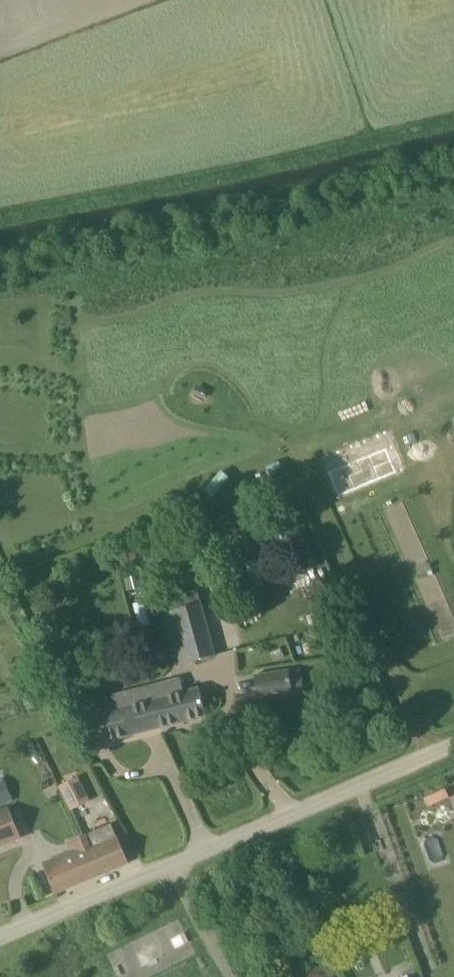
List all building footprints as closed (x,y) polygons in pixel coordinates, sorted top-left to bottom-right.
[(379,435),(322,460),(332,484),(389,459),(379,435)] [(176,667),(215,657),(202,604),(163,613),(176,667)] [(53,623),(44,627),(50,639),(59,634),(53,623)] [(290,671),(290,669),(255,675),(258,697),(292,692),(292,690),(303,688),(300,670),(290,671)] [(150,686),(160,728),(206,717),(199,688),(183,692),(181,687),(179,678),(150,686)] [(100,713),(107,742),(160,728),(150,686),(114,695),(117,708),(100,713)] [(72,810),(90,801),(79,778),(62,786),(60,786),(72,810)] [(11,800),(5,779),(0,780),(0,803),(11,800)] [(21,839),(8,808),(0,811),(0,847),(21,839)] [(80,837),(99,876),(129,863),(111,824),(86,834),(80,837)] [(45,870),(56,893),(99,876),(80,837),(67,843),(70,851),(67,852),(70,859),(45,870)] [(401,971),(403,976),(409,976),(417,974),(414,966),(401,971)]
